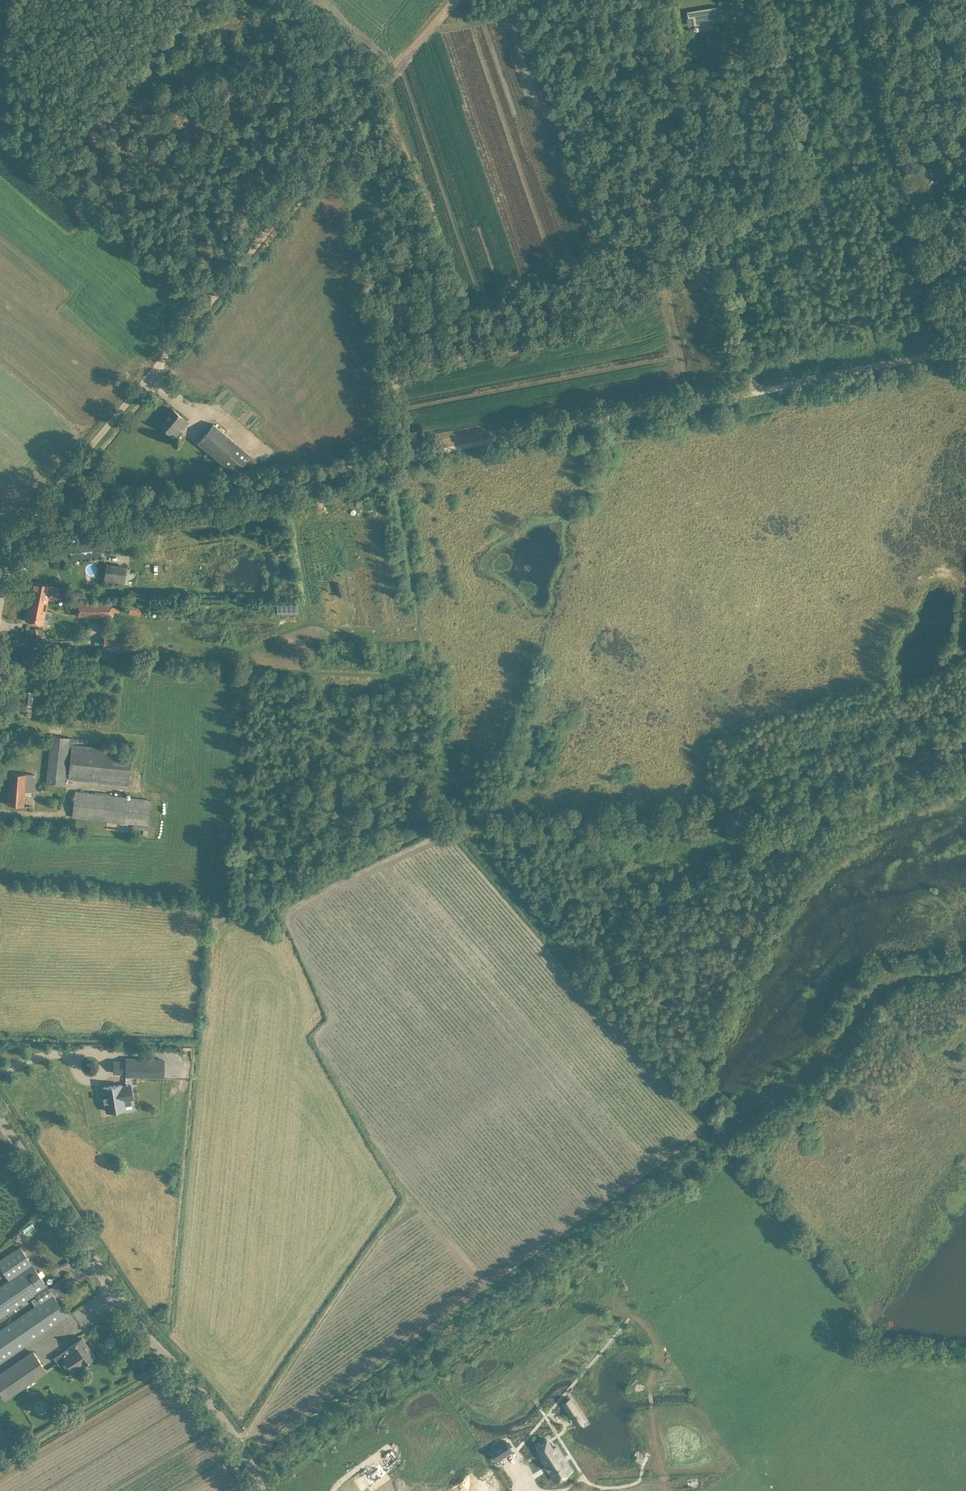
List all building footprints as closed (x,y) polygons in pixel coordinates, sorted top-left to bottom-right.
[(717,6),(687,10),(688,18),(693,17),(695,24),(715,21),(714,14),(719,13),(717,6)] [(745,113),(743,120),(750,122),(756,100),(749,98),(749,99),(745,113)] [(934,167),(925,171),(927,177),(936,173),(934,167)] [(929,184),(939,182),(938,174),(928,177),(929,184)] [(182,428),(188,421),(172,407),(167,413),(169,414),(161,423),(159,422),(159,423),(171,433),(178,425),(182,428)] [(234,472),(250,454),(213,423),(198,441),(234,472)] [(72,558),(104,554),(102,540),(70,544),(72,558)] [(54,558),(61,557),(61,550),(53,551),(54,558)] [(124,585),(126,566),(106,564),(103,582),(124,585)] [(58,596),(60,586),(33,581),(30,599),(47,602),(49,595),(58,596)] [(43,623),(47,602),(30,599),(25,620),(43,623)] [(79,601),(78,616),(100,616),(100,615),(113,615),(113,611),(113,601),(79,601)] [(131,602),(129,613),(140,615),(143,604),(131,602)] [(128,784),(132,750),(73,744),(74,737),(51,735),(46,782),(64,784),(65,777),(69,778),(128,784)] [(7,803),(7,804),(23,805),(24,794),(24,790),(31,791),(33,791),(35,773),(9,771),(9,772),(10,772),(7,803)] [(132,829),(147,831),(148,824),(151,799),(75,790),(72,815),(133,823),(132,829)] [(126,1058),(126,1074),(163,1075),(164,1059),(126,1058)] [(105,1096),(103,1096),(104,1101),(106,1101),(107,1111),(118,1109),(117,1107),(124,1106),(124,1105),(132,1103),(131,1097),(133,1097),(131,1087),(127,1088),(126,1085),(121,1086),(121,1084),(103,1087),(105,1096)] [(59,1320),(67,1315),(53,1294),(50,1295),(44,1286),(47,1285),(33,1264),(32,1264),(23,1251),(20,1246),(0,1259),(0,1266),(9,1280),(0,1286),(0,1317),(35,1293),(36,1296),(31,1299),(36,1306),(0,1330),(0,1360),(59,1320)] [(70,1350),(62,1356),(72,1370),(73,1371),(81,1365),(87,1361),(95,1355),(90,1348),(83,1337),(82,1337),(74,1343),(68,1347),(70,1350)] [(0,1374),(0,1391),(5,1398),(22,1386),(19,1382),(31,1374),(34,1378),(46,1370),(33,1351),(0,1374)] [(570,1398),(563,1403),(573,1417),(575,1415),(576,1416),(578,1415),(577,1414),(580,1412),(570,1398)] [(541,1442),(538,1444),(544,1453),(541,1455),(547,1465),(546,1465),(547,1466),(547,1465),(549,1468),(548,1469),(549,1469),(556,1480),(568,1472),(567,1472),(564,1467),(566,1466),(566,1465),(567,1464),(568,1463),(556,1446),(553,1447),(547,1438),(545,1439),(544,1439),(544,1440),(541,1442),(541,1441),(540,1441),(541,1442)] [(506,1440),(491,1449),(497,1459),(513,1450),(506,1440)] [(370,1484),(386,1473),(379,1463),(363,1474),(370,1484)]
